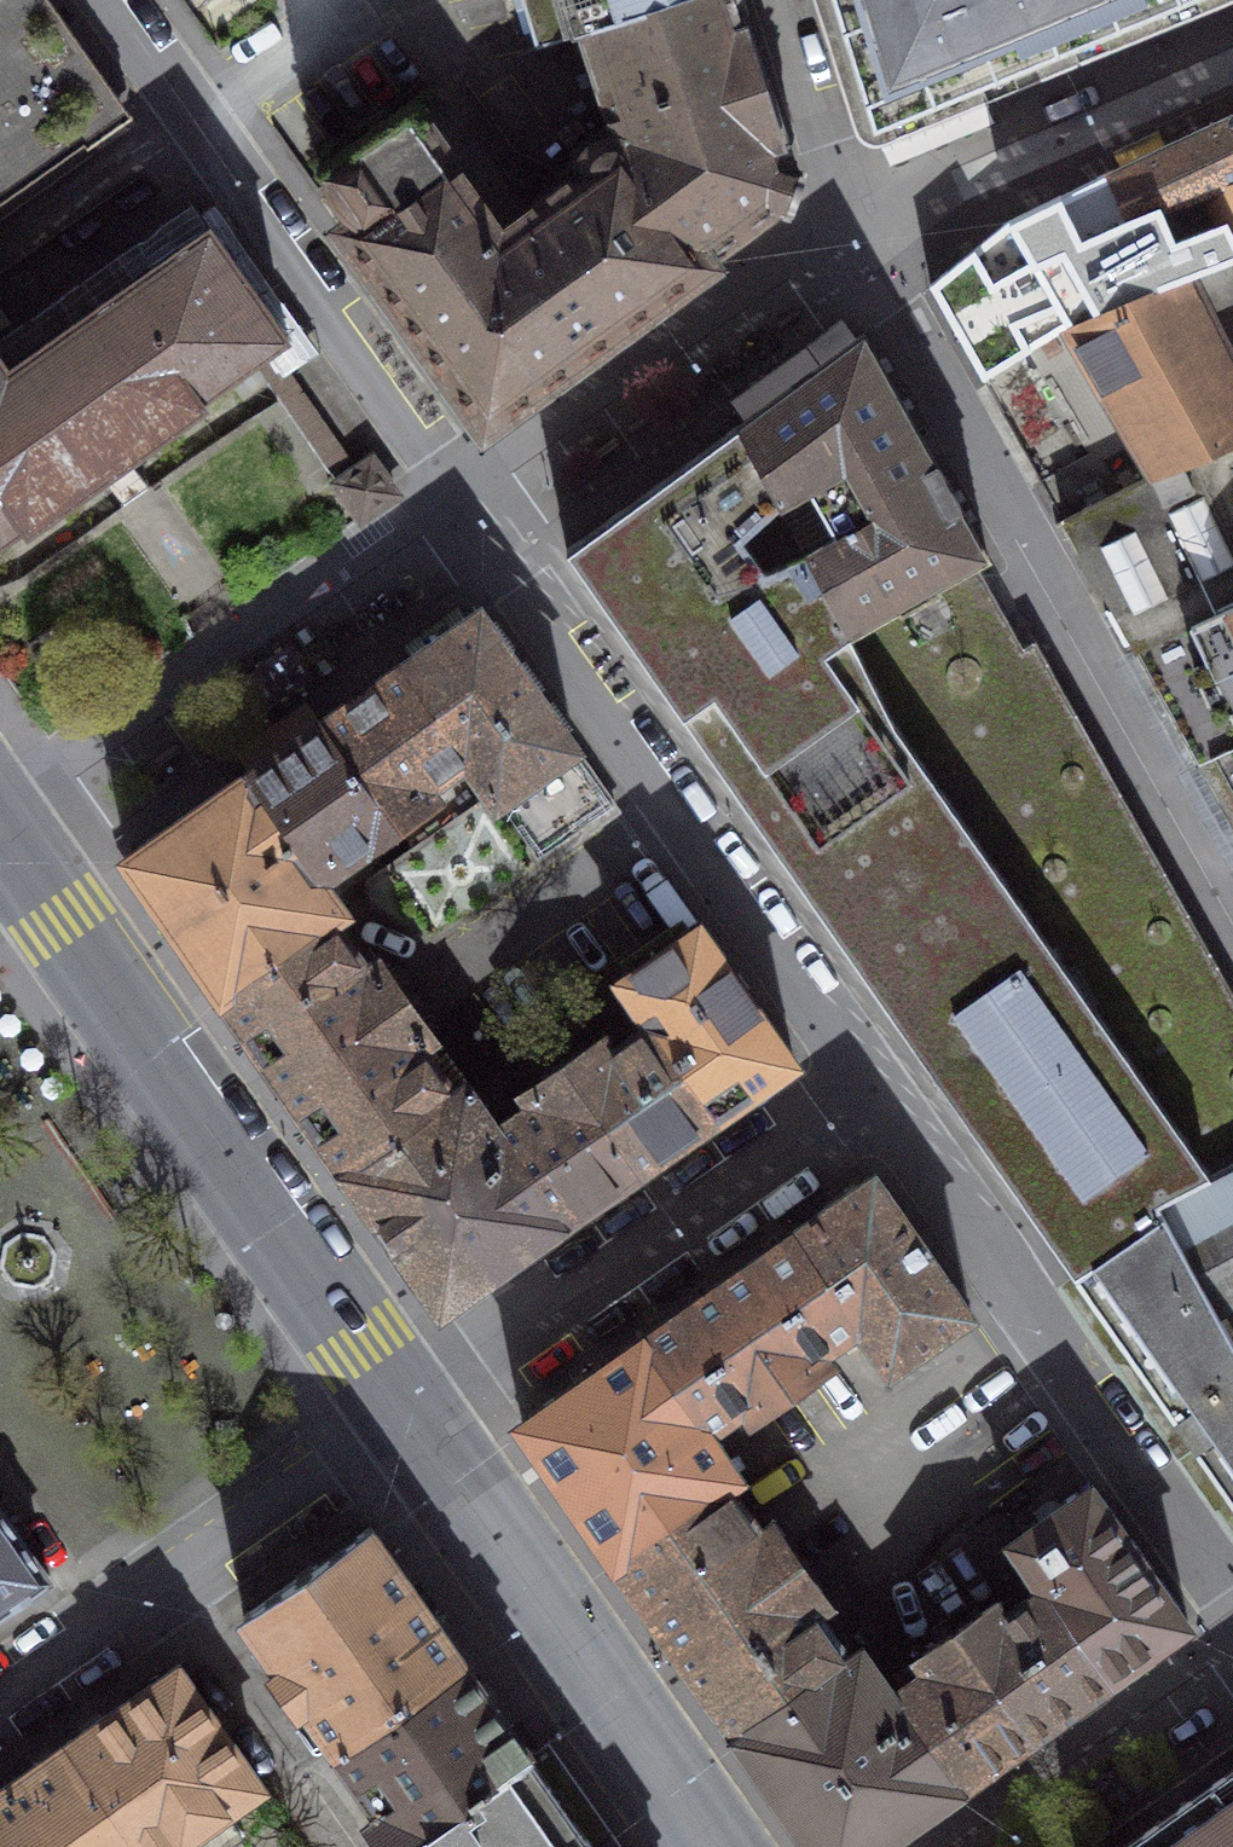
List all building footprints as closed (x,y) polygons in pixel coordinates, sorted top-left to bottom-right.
[(85,143),(88,148),(130,118),(48,0),(0,0),(0,202),(85,143)] [(676,0),(523,0),(538,47),(586,32),(584,28),(676,0)] [(706,259),(773,208),(789,213),(802,169),(788,164),(735,0),(676,0),(584,28),(586,32),(621,141),(706,259)] [(874,130),(1189,0),(833,0),(874,130)] [(706,259),(621,141),(615,139),(611,139),(606,140),(602,141),(595,145),(589,151),(587,153),(585,156),(584,160),(584,163),(584,166),(585,169),(521,216),(436,95),(323,174),(328,181),(324,185),(351,224),(343,229),(402,311),(397,322),(413,346),(426,345),(488,432),(542,393),(539,388),(655,303),(659,309),(713,270),(706,259)] [(1112,169),(1135,219),(1232,175),(1232,112),(1112,169)] [(931,283),(985,379),(1070,328),(1232,257),(1232,175),(1135,219),(1112,169),(1009,221),(931,283)] [(23,523),(28,530),(96,482),(101,488),(110,482),(105,475),(129,459),(133,466),(143,459),(138,452),(206,404),(201,397),(285,338),(206,228),(9,367),(0,355),(0,539),(23,523)] [(1070,328),(985,379),(1052,496),(1044,500),(1058,525),(1065,522),(1137,483),(1232,438),(1232,257),(1070,328)] [(849,634),(975,563),(988,556),(862,333),(737,424),(849,634)] [(278,400),(334,477),(352,464),(275,358),(257,371),(278,400)] [(566,550),(963,1115),(1064,1040),(1158,1202),(1232,1161),(1232,993),(1035,640),(1022,646),(975,563),(849,634),(737,424),(566,550)] [(1137,483),(1065,522),(1136,648),(1178,628),(1176,624),(1232,598),(1232,438),(1137,483)] [(395,494),(371,460),(336,484),(360,518),(395,494)] [(1176,624),(1178,628),(1136,648),(1199,762),(1232,747),(1232,598),(1176,624)] [(479,611),(399,666),(464,755),(490,792),(497,800),(572,746),(479,611)] [(399,666),(322,721),(395,822),(433,795),(425,783),(464,755),(399,666)] [(322,721),(245,775),(309,864),(341,841),(343,843),(335,849),(343,861),(395,822),(322,721)] [(497,800),(490,792),(365,880),(372,906),(426,937),(616,806),(572,746),(497,800)] [(1199,762),(1232,825),(1232,747),(1199,762)] [(309,864),(245,775),(128,858),(222,993),(329,916),(342,909),(309,864)] [(329,916),(222,993),(284,1080),(403,996),(377,960),(365,968),(329,916)] [(650,1023),(713,1112),(790,1057),(697,922),(619,976),(650,1023)] [(403,996),(284,1080),(346,1169),(453,1094),(415,1043),(429,1034),(403,996)] [(564,1064),(636,1166),(713,1112),(650,1023),(610,1051),(601,1037),(564,1064)] [(963,1115),(1073,1271),(1163,1211),(1158,1202),(1064,1040),(963,1115)] [(497,1130),(559,1220),(636,1166),(564,1064),(527,1091),(535,1103),(497,1130)] [(453,1094),(346,1169),(441,1302),(559,1220),(497,1130),(466,1084),(453,1094)] [(1158,1202),(1163,1211),(1217,1310),(1232,1301),(1232,1161),(1158,1202)] [(873,1175),(795,1229),(858,1318),(889,1364),(967,1310),(873,1175)] [(1217,1310),(1163,1211),(1073,1271),(1232,1498),(1232,1341),(1217,1310)] [(795,1229),(718,1283),(791,1386),(827,1360),(818,1347),(858,1318),(795,1229)] [(718,1283),(642,1338),(704,1427),(745,1397),(753,1413),(791,1386),(718,1283)] [(1217,1310),(1232,1341),(1232,1301),(1217,1310)] [(735,1472),(704,1427),(642,1338),(521,1421),(617,1556),(723,1480),(735,1472)] [(723,1480),(617,1556),(678,1645),(798,1560),(771,1523),(760,1532),(723,1480)] [(1045,1585),(1107,1677),(1186,1620),(1090,1485),(1013,1540),(1045,1585)] [(0,1508),(0,1611),(48,1577),(0,1508)] [(336,1746),(462,1657),(415,1592),(369,1527),(307,1571),(244,1615),(279,1664),(271,1670),(297,1707),(305,1702),(336,1746)] [(798,1560),(678,1645),(742,1732),(849,1657),(811,1606),(823,1597),(798,1560)] [(959,1626),(1031,1730),(1107,1677),(1045,1585),(1005,1615),(997,1599),(959,1626)] [(892,1694),(954,1783),(1031,1730),(959,1626),(920,1654),(930,1667),(892,1694)] [(742,1732),(822,1846),(864,1846),(954,1783),(892,1694),(860,1648),(849,1657),(742,1732)] [(389,1846),(527,1750),(494,1703),(462,1657),(336,1746),(379,1807),(367,1816),(389,1846)] [(68,1742),(141,1846),(168,1846),(183,1837),(190,1846),(219,1846),(241,1831),(224,1807),(261,1781),(177,1664),(68,1742)] [(0,1789),(0,1846),(141,1846),(68,1742),(0,1789)] [(592,1842),(527,1750),(389,1846),(585,1846),(592,1842)] [(1112,1846),(1232,1846),(1232,1763),(1112,1846)]
